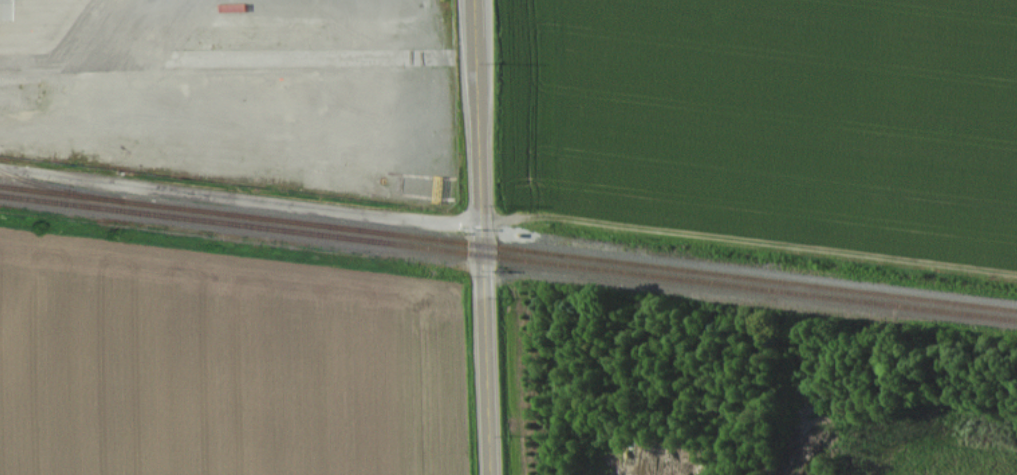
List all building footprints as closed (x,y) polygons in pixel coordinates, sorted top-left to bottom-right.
[(10,19),(10,0),(0,0),(0,20),(10,19)]
